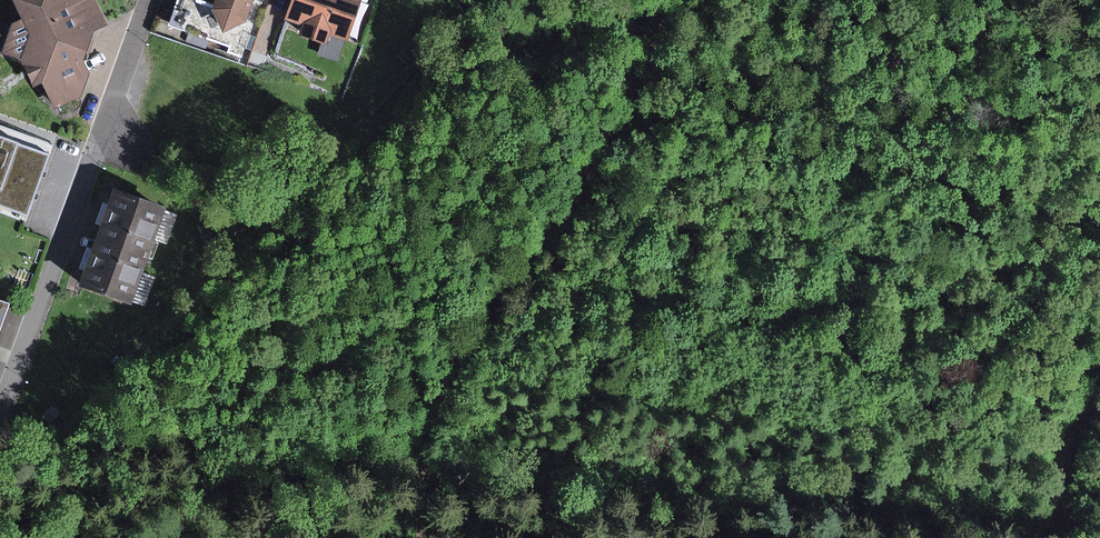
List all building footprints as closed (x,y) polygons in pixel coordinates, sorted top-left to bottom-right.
[(100,0),(17,0),(26,17),(15,21),(4,49),(24,55),(34,80),(44,76),(57,102),(82,89),(87,72),(81,59),(93,20),(107,16),(100,0)] [(212,5),(223,28),(247,18),(254,0),(214,0),(212,5)] [(288,14),(305,20),(301,32),(329,42),(333,30),(351,36),(363,0),(293,0),(288,14)] [(0,137),(0,184),(4,185),(0,198),(0,204),(31,214),(52,155),(0,137)] [(113,184),(95,233),(150,252),(156,233),(173,239),(182,213),(168,208),(170,203),(113,184)] [(95,233),(78,282),(134,302),(136,297),(150,302),(159,275),(144,269),(150,252),(95,233)] [(0,300),(0,330),(10,303),(0,300)]
